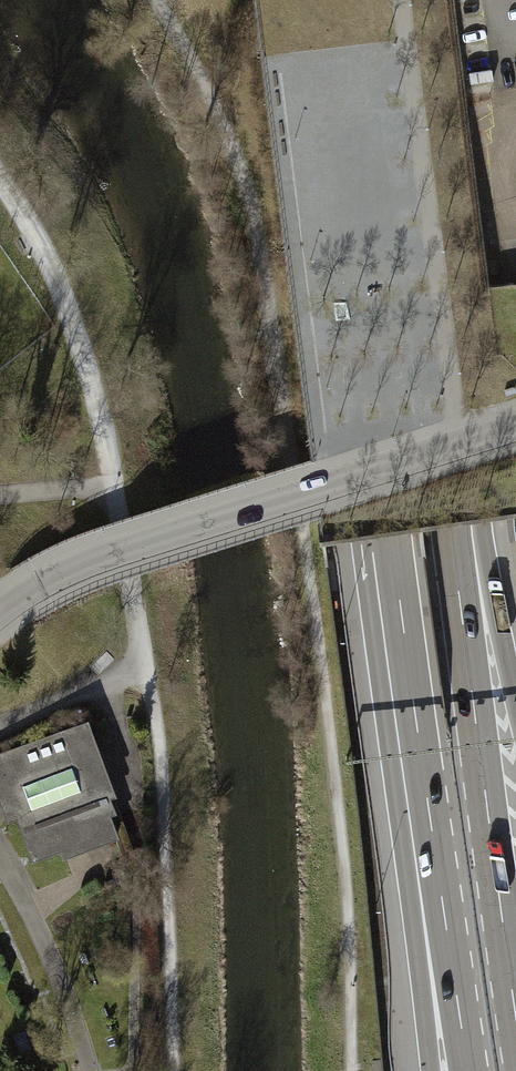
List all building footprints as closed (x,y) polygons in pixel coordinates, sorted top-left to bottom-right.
[(0,753),(0,770),(1,772),(32,858),(112,829),(106,813),(112,811),(106,795),(112,793),(86,722),(0,753)]
